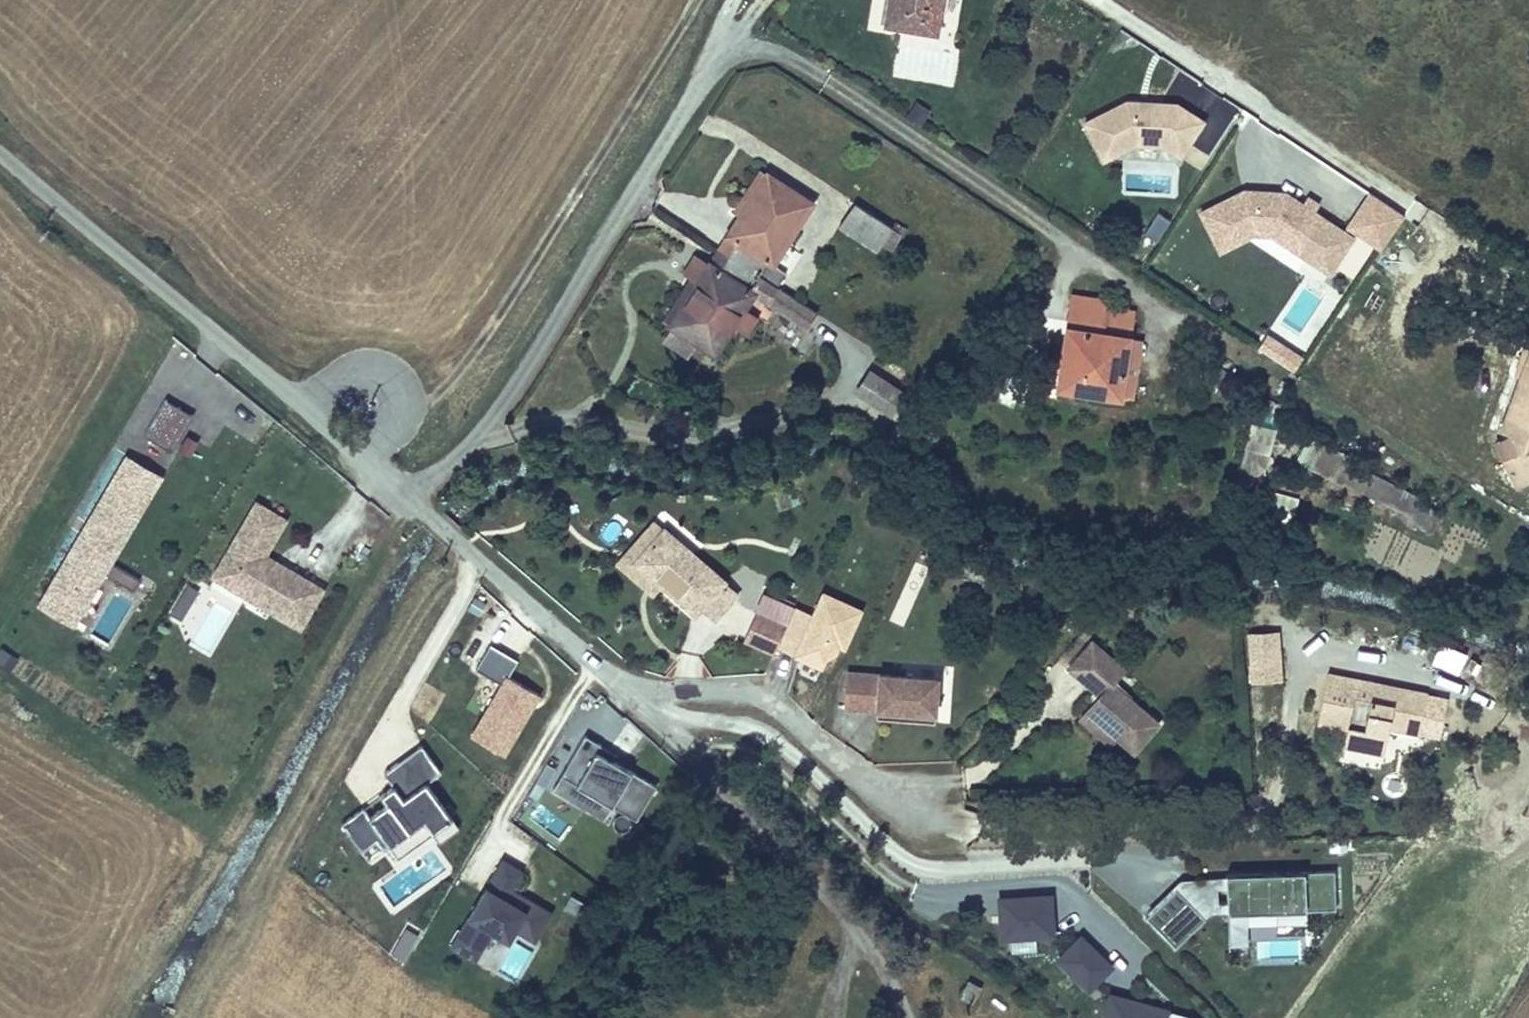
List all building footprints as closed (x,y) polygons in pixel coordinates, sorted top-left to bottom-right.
[(885,23),(936,32),(941,0),(889,0),(885,23)] [(1126,101),(1084,122),(1103,159),(1134,143),(1162,145),(1170,132),(1188,143),(1202,121),(1176,104),(1126,101)] [(930,108),(916,102),(909,115),(923,122),(930,108)] [(1188,143),(1170,132),(1162,145),(1179,156),(1188,143)] [(768,173),(741,214),(745,217),(772,176),(768,173)] [(738,241),(729,255),(777,286),(787,271),(774,262),(813,202),(772,176),(745,217),(741,214),(728,234),(738,241)] [(1270,236),(1304,259),(1328,222),(1313,212),(1317,205),(1305,198),(1301,204),(1284,193),(1243,190),(1200,212),(1219,250),(1251,234),(1270,236)] [(1380,250),(1403,215),(1368,192),(1345,227),(1380,250)] [(855,203),(840,227),(877,250),(892,227),(855,203)] [(1170,221),(1156,212),(1143,233),(1157,242),(1170,221)] [(720,249),(710,263),(720,269),(729,255),(720,249)] [(701,286),(674,327),(715,354),(734,324),(746,332),(756,316),(745,308),(755,293),(808,327),(818,312),(777,286),(729,255),(720,269),(710,263),(698,282),(697,283),(701,286)] [(665,321),(674,327),(701,286),(697,283),(698,282),(692,278),(665,321)] [(1107,301),(1072,296),(1067,329),(1073,330),(1067,364),(1061,364),(1058,386),(1119,396),(1122,377),(1134,379),(1140,340),(1129,338),(1102,334),(1106,308),(1107,301)] [(1106,308),(1102,334),(1129,338),(1132,312),(1106,308)] [(1067,329),(1061,364),(1067,364),(1073,330),(1067,329)] [(1305,355),(1270,332),(1262,345),(1297,367),(1305,355)] [(1519,435),(1528,456),(1528,353),(1521,374),(1526,376),(1516,404),(1528,409),(1519,435)] [(854,390),(889,413),(903,392),(868,369),(854,390)] [(1134,379),(1122,377),(1119,396),(1131,398),(1134,379)] [(182,435),(192,418),(163,401),(142,438),(171,455),(175,447),(182,435)] [(1528,409),(1516,404),(1506,430),(1519,435),(1528,409)] [(1274,431),(1253,425),(1240,469),(1262,475),(1274,431)] [(195,443),(182,435),(175,447),(189,455),(195,443)] [(1500,444),(1513,472),(1528,464),(1528,456),(1519,435),(1500,444)] [(1421,497),(1318,442),(1308,462),(1411,516),(1418,503),(1421,497)] [(676,449),(675,457),(688,458),(688,450),(676,449)] [(158,477),(129,460),(125,468),(153,485),(158,477)] [(1513,472),(1521,487),(1528,483),(1528,464),(1513,472)] [(109,562),(153,485),(125,468),(48,598),(77,615),(101,573),(135,592),(141,581),(109,562)] [(1276,490),(1272,505),(1295,511),(1299,497),(1276,490)] [(257,503),(215,577),(247,596),(261,592),(277,602),(272,610),(288,620),(311,581),(294,571),(291,576),(280,570),(279,562),(266,555),(286,520),(257,503)] [(1418,503),(1411,516),(1435,529),(1442,515),(1418,503)] [(636,562),(666,528),(656,519),(617,563),(652,593),(661,583),(654,578),(636,562)] [(726,581),(666,528),(636,562),(654,578),(658,574),(664,580),(661,583),(697,615),(703,607),(717,619),(738,594),(725,583),(726,581)] [(294,571),(279,562),(280,570),(291,576),(294,571)] [(664,580),(658,574),(654,578),(661,583),(664,580)] [(302,627),(324,589),(311,581),(288,620),(302,627)] [(740,592),(726,581),(725,583),(738,594),(740,592)] [(183,621),(201,590),(188,583),(170,613),(183,621)] [(277,602),(261,592),(247,596),(272,610),(277,602)] [(844,648),(861,610),(823,593),(813,615),(795,606),(789,621),(786,626),(777,648),(821,668),(825,659),(835,654),(839,646),(844,648)] [(756,614),(786,626),(789,621),(759,608),(756,614)] [(777,648),(786,626),(756,614),(744,641),(774,655),(777,648)] [(1280,631),(1246,633),(1249,681),(1283,679),(1280,631)] [(1117,666),(1088,641),(1068,665),(1099,690),(1078,714),(1093,726),(1098,721),(1112,733),(1129,747),(1153,719),(1106,679),(1117,666)] [(510,677),(520,662),(492,646),(479,669),(502,682),(470,739),(504,758),(537,702),(541,695),(510,677)] [(1,647),(0,648),(0,659),(14,668),(20,659),(1,647)] [(1365,652),(1365,667),(1385,667),(1385,653),(1365,652)] [(848,674),(846,710),(878,712),(936,716),(938,680),(848,674)] [(1428,693),(1385,685),(1382,703),(1355,697),(1358,679),(1328,674),(1318,723),(1348,729),(1345,746),(1385,754),(1390,728),(1420,734),(1428,693)] [(1385,685),(1358,679),(1355,697),(1382,703),(1385,685)] [(936,716),(878,712),(878,719),(935,723),(936,716)] [(1098,721),(1093,726),(1107,739),(1112,733),(1098,721)] [(637,820),(656,786),(597,752),(600,745),(585,736),(561,777),(637,820)] [(455,823),(427,784),(442,774),(422,747),(385,774),(394,788),(382,797),(388,805),(370,818),(364,809),(342,825),(362,853),(377,843),(384,852),(391,848),(425,823),(433,834),(435,837),(455,823)] [(556,769),(547,763),(535,782),(545,788),(556,769)] [(370,818),(388,805),(382,797),(364,809),(370,818)] [(399,859),(433,834),(425,823),(391,848),(399,859)] [(440,844),(460,830),(455,823),(435,837),(440,844)] [(384,852),(377,843),(362,853),(370,863),(384,852)] [(552,914),(512,890),(522,872),(503,862),(462,933),(485,946),(493,931),(509,940),(516,930),(536,941),(552,914)] [(1332,875),(1224,877),(1224,879),(1225,915),(1243,915),(1332,914),(1332,875)] [(1183,882),(1173,891),(1202,922),(1207,916),(1225,915),(1224,879),(1183,882)] [(1173,891),(1144,920),(1172,950),(1202,922),(1173,891)] [(583,901),(571,895),(565,906),(577,912),(583,901)] [(1050,936),(1048,897),(997,900),(1000,939),(1050,936)] [(1244,949),(1243,915),(1225,915),(1226,949),(1244,949)] [(485,946),(462,933),(454,948),(476,961),(485,946)] [(1109,967),(1079,938),(1056,961),(1086,991),(1109,967)] [(968,980),(961,994),(973,1001),(980,987),(968,980)] [(1168,1012),(1108,996),(1102,1017),(1167,1017),(1168,1012)]
